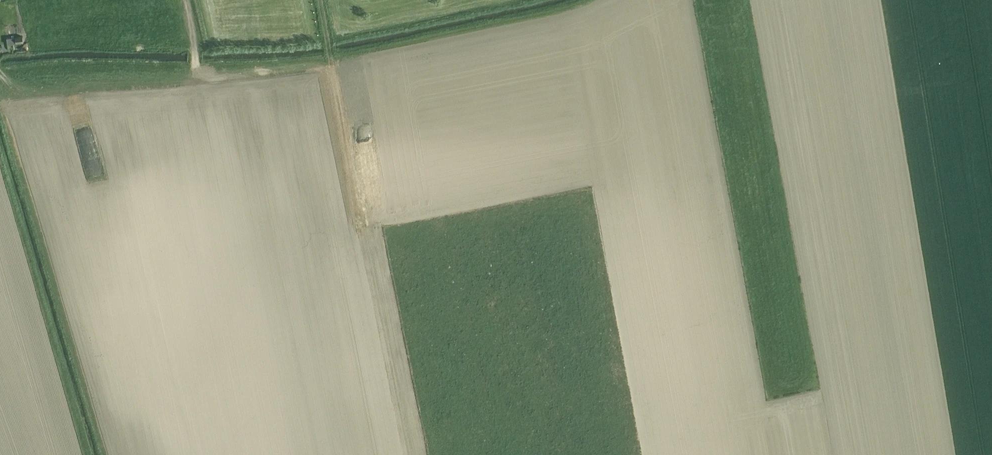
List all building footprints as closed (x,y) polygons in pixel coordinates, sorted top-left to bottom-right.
[(23,37),(7,39),(8,45),(23,43),(23,37)]
